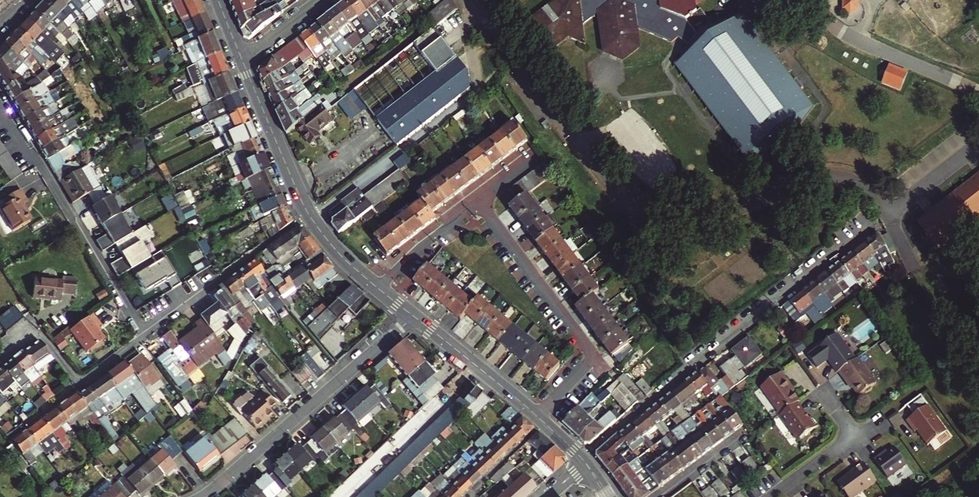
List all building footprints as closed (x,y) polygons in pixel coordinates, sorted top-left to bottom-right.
[(61,0),(45,0),(44,1),(61,18),(68,11),(65,6),(61,0)] [(77,0),(61,0),(65,6),(70,2),(79,11),(83,8),(77,0)] [(93,0),(77,0),(83,8),(89,3),(93,0)] [(191,19),(206,13),(200,0),(183,0),(191,19)] [(237,22),(254,11),(257,9),(254,0),(229,0),(237,22)] [(345,2),(367,31),(376,24),(359,0),(349,0),(345,2)] [(373,0),(359,0),(376,24),(386,17),(373,0)] [(387,0),(373,0),(386,17),(394,10),(387,0)] [(394,10),(403,3),(401,0),(387,0),(394,10)] [(452,0),(446,0),(443,3),(435,9),(431,12),(440,24),(457,11),(452,0)] [(710,24),(706,18),(698,8),(695,10),(694,3),(698,0),(555,0),(532,18),(533,20),(532,21),(535,38),(552,46),(569,34),(579,38),(585,33),(584,22),(600,10),(604,49),(624,58),(639,45),(637,26),(669,39),(676,34),(683,40),(688,44),(710,24)] [(859,1),(856,0),(844,0),(842,1),(842,11),(850,16),(859,11),(859,1)] [(35,10),(50,24),(61,34),(69,27),(61,18),(44,1),(40,6),(35,10)] [(237,22),(241,31),(278,6),(274,2),(268,7),(256,15),(254,11),(237,22)] [(367,31),(345,2),(339,7),(336,9),(361,41),(366,48),(369,45),(362,35),(367,31)] [(265,4),(257,9),(254,11),(256,15),(268,7),(266,3),(265,4)] [(396,12),(399,17),(408,10),(404,5),(396,12)] [(249,39),(283,13),(278,6),(241,31),(244,38),(249,39)] [(336,9),(326,17),(349,46),(351,49),(361,41),(336,9)] [(35,10),(27,19),(51,41),(55,37),(46,28),(50,24),(35,10)] [(791,79),(760,38),(763,35),(756,26),(752,29),(740,12),(710,24),(688,44),(674,62),(745,154),(783,138),(809,104),(798,88),(802,85),(795,76),(791,79)] [(171,25),(173,28),(190,20),(187,13),(173,20),(174,23),(171,25)] [(191,19),(200,39),(213,33),(215,32),(206,13),(191,19)] [(349,46),(326,17),(318,23),(339,51),(344,58),(349,54),(346,49),(349,46)] [(18,28),(44,51),(47,53),(55,45),(51,41),(27,19),(18,28)] [(339,51),(318,23),(308,30),(330,58),(339,51)] [(10,37),(35,60),(44,51),(18,28),(10,37)] [(468,73),(435,28),(414,44),(421,53),(419,54),(433,73),(375,118),(397,147),(410,137),(471,90),(468,73)] [(328,60),(330,58),(308,30),(300,37),(326,71),(329,76),(333,73),(330,69),(332,67),(328,60)] [(207,59),(221,53),(213,33),(200,39),(199,39),(207,59)] [(10,37),(3,44),(28,69),(36,61),(35,60),(10,37)] [(305,60),(309,58),(322,74),(326,71),(300,37),(292,43),(305,60)] [(193,42),(186,44),(193,62),(200,59),(193,42)] [(3,44),(0,47),(0,57),(21,77),(28,69),(3,44)] [(207,59),(206,60),(214,79),(229,72),(221,53),(207,59)] [(0,57),(0,79),(5,89),(22,78),(21,77),(0,57)] [(282,70),(278,63),(273,57),(259,67),(258,73),(263,85),(282,70)] [(299,57),(292,62),(295,66),(302,61),(299,57)] [(45,72),(50,78),(61,69),(60,67),(56,62),(44,71),(45,72)] [(199,63),(187,67),(194,84),(206,79),(199,63)] [(904,90),(910,69),(891,63),(884,83),(904,90)] [(294,72),(290,75),(292,81),(308,69),(304,64),(294,72)] [(282,70),(263,85),(267,93),(284,80),(290,75),(294,72),(288,65),(282,70)] [(45,72),(36,79),(41,85),(43,84),(46,81),(50,78),(45,72)] [(229,72),(214,79),(221,99),(238,92),(229,72)] [(295,86),(292,81),(290,75),(284,80),(289,90),(295,86)] [(24,80),(22,78),(5,89),(13,101),(30,91),(24,80)] [(284,80),(267,93),(270,100),(272,104),(289,90),(284,80)] [(289,90),(272,104),(276,113),(300,94),(307,90),(301,81),(295,86),(289,90)] [(41,85),(30,91),(13,101),(15,105),(18,111),(49,93),(43,84),(41,85)] [(179,100),(190,94),(185,85),(175,90),(179,100)] [(245,108),(238,92),(221,99),(210,104),(213,111),(207,114),(211,123),(212,123),(215,122),(224,117),(228,115),(245,108)] [(49,93),(18,111),(24,120),(54,103),(49,93)] [(300,94),(276,113),(281,124),(308,104),(300,94)] [(351,94),(340,102),(353,119),(364,111),(351,94)] [(65,97),(57,101),(62,111),(71,106),(65,97)] [(308,104),(281,124),(286,135),(296,127),(320,108),(314,99),(308,104)] [(54,103),(24,120),(29,130),(60,112),(54,103)] [(320,108),(296,127),(309,143),(319,135),(317,132),(332,120),(322,107),(320,108)] [(223,136),(251,123),(247,113),(245,108),(228,115),(224,117),(215,122),(221,137),(223,136)] [(29,130),(35,140),(66,122),(60,112),(29,130)] [(66,116),(69,120),(73,118),(76,116),(73,112),(66,116)] [(35,140),(41,150),(75,130),(78,128),(73,118),(69,120),(66,122),(35,140)] [(257,138),(251,123),(223,136),(227,146),(214,151),(217,157),(231,150),(257,138)] [(515,126),(503,134),(515,150),(527,142),(515,126)] [(205,133),(203,127),(190,133),(193,138),(205,133)] [(46,159),(81,139),(75,130),(41,150),(44,154),(46,159)] [(503,160),(515,150),(503,134),(491,143),(503,160)] [(61,162),(80,151),(81,152),(91,146),(85,137),(81,139),(46,159),(59,181),(76,172),(80,169),(73,159),(63,165),(61,162)] [(264,152),(257,138),(231,150),(234,156),(237,154),(241,163),(264,152)] [(0,142),(0,166),(10,181),(22,173),(0,142)] [(491,169),(503,160),(491,143),(479,152),(491,169)] [(270,168),(264,152),(241,163),(246,175),(242,176),(244,180),(247,178),(270,168)] [(479,177),(491,169),(479,152),(467,161),(479,177)] [(467,187),(479,177),(467,161),(455,170),(467,187)] [(543,164),(537,168),(547,181),(553,177),(543,164)] [(80,169),(76,172),(59,181),(65,190),(68,189),(75,201),(87,194),(92,191),(99,187),(87,165),(80,169)] [(270,168),(247,178),(259,206),(267,202),(282,195),(270,168)] [(537,168),(532,172),(541,185),(547,181),(537,168)] [(455,196),(467,187),(455,170),(443,179),(455,196)] [(403,187),(408,183),(399,171),(394,175),(403,187)] [(917,221),(926,233),(924,235),(927,238),(929,236),(937,247),(978,214),(978,171),(917,221)] [(532,172),(526,177),(536,190),(541,185),(532,172)] [(396,193),(403,187),(394,175),(386,180),(396,193)] [(536,190),(526,177),(521,181),(530,194),(536,190)] [(443,205),(455,196),(443,179),(431,188),(443,205)] [(390,197),(396,193),(386,180),(381,184),(390,197)] [(530,194),(521,181),(515,185),(524,198),(527,196),(530,194)] [(385,201),(390,197),(381,184),(375,188),(385,201)] [(518,203),(524,198),(515,185),(509,190),(518,203)] [(106,198),(99,187),(92,191),(87,194),(94,206),(106,198)] [(2,199),(5,204),(0,207),(0,209),(12,229),(30,218),(21,204),(27,200),(19,188),(2,199)] [(189,188),(183,191),(190,205),(196,202),(189,188)] [(384,202),(385,201),(375,188),(369,193),(378,206),(384,202)] [(431,214),(443,205),(431,188),(418,197),(422,203),(431,214)] [(68,189),(65,190),(72,203),(75,201),(68,189)] [(359,220),(373,210),(364,197),(358,189),(340,203),(347,211),(333,221),(333,226),(340,235),(359,220)] [(190,205),(183,191),(173,196),(178,206),(180,210),(190,205)] [(373,210),(378,206),(369,193),(364,197),(373,210)] [(274,214),(288,208),(282,195),(267,202),(271,211),(260,217),(261,219),(274,214)] [(163,200),(168,212),(178,206),(173,196),(163,200)] [(527,196),(524,198),(518,203),(511,208),(520,221),(536,208),(527,196)] [(94,215),(100,225),(116,215),(110,205),(111,205),(107,198),(106,198),(94,206),(89,208),(93,215),(94,215)] [(436,221),(431,214),(422,203),(410,212),(424,230),(436,221)] [(395,216),(398,221),(410,212),(406,207),(395,216)] [(267,225),(271,237),(293,221),(288,208),(274,214),(261,222),(264,227),(267,225)] [(545,221),(536,208),(520,221),(529,233),(545,221)] [(412,239),(424,230),(410,212),(398,221),(412,239)] [(94,241),(100,252),(113,244),(128,235),(116,215),(100,225),(105,235),(94,241)] [(400,248),(412,239),(398,221),(387,229),(400,248)] [(554,232),(545,221),(529,233),(537,245),(554,232)] [(296,260),(298,259),(296,255),(301,251),(297,246),(311,237),(304,227),(298,226),(280,238),(296,260)] [(150,236),(143,227),(128,235),(113,244),(121,258),(108,265),(115,278),(148,258),(138,243),(150,236)] [(252,228),(230,242),(234,247),(255,233),(252,228)] [(388,257),(400,248),(387,229),(374,239),(388,257)] [(563,244),(554,232),(537,245),(546,256),(563,244)] [(875,234),(865,242),(869,247),(876,257),(882,267),(882,268),(892,260),(879,235),(875,234)] [(296,255),(298,259),(300,257),(304,263),(321,251),(311,237),(297,246),(301,251),(296,255)] [(280,259),(283,263),(286,267),(291,264),(296,260),(280,238),(269,246),(263,252),(273,264),(280,259)] [(869,247),(865,242),(852,252),(868,272),(870,275),(882,267),(876,257),(869,247)] [(555,269),(572,256),(563,244),(546,256),(555,269)] [(321,251),(304,263),(303,264),(305,266),(312,276),(329,262),(321,251)] [(173,274),(159,252),(152,256),(156,262),(135,275),(143,289),(151,284),(164,277),(165,278),(173,274)] [(868,272),(852,252),(840,262),(856,282),(868,272)] [(581,269),(572,256),(555,269),(564,281),(581,269)] [(246,265),(266,293),(270,298),(272,301),(283,294),(280,290),(281,289),(273,279),(267,272),(255,259),(246,265)] [(327,283),(338,275),(329,262),(312,276),(308,279),(316,290),(317,289),(318,290),(327,283)] [(856,282),(840,262),(827,272),(845,295),(851,290),(849,288),(856,283),(856,282)] [(288,280),(291,277),(298,286),(308,279),(312,276),(305,266),(303,264),(295,270),(290,273),(286,267),(283,263),(274,265),(281,272),(288,280)] [(295,270),(291,264),(286,267),(290,273),(295,270)] [(270,298),(266,293),(246,265),(238,271),(257,296),(257,298),(264,307),(272,301),(270,298)] [(414,282),(426,292),(439,276),(427,266),(414,282)] [(590,280),(581,269),(564,281),(573,293),(590,280)] [(257,296),(238,271),(218,286),(219,287),(223,292),(228,299),(233,295),(254,323),(258,320),(238,291),(242,288),(252,301),(257,298),(257,296)] [(288,280),(281,272),(273,279),(281,289),(280,290),(283,294),(291,304),(291,305),(294,303),(291,298),(301,290),(298,286),(291,277),(288,280)] [(827,272),(815,282),(831,302),(840,294),(843,297),(845,295),(827,272)] [(173,274),(165,278),(171,289),(180,284),(173,274)] [(344,279),(338,275),(327,283),(334,288),(344,279)] [(64,281),(36,278),(35,297),(62,300),(63,293),(77,295),(78,277),(64,276),(64,281)] [(439,276),(426,292),(438,302),(451,286),(439,276)] [(164,277),(151,284),(152,286),(165,278),(164,277)] [(344,279),(334,288),(340,294),(351,285),(344,279)] [(599,293),(590,280),(573,293),(582,305),(594,297),(599,293)] [(831,302),(815,282),(801,293),(817,314),(832,304),(831,302)] [(326,330),(351,307),(364,295),(352,286),(311,326),(319,337),(326,330)] [(438,302),(449,311),(462,295),(451,286),(438,302)] [(233,295),(228,299),(223,292),(219,287),(216,289),(220,294),(215,298),(219,303),(201,315),(202,318),(209,327),(228,315),(235,325),(230,329),(236,337),(233,351),(239,353),(244,340),(249,334),(254,323),(233,295)] [(808,314),(817,326),(823,321),(817,314),(801,293),(783,307),(796,323),(808,314)] [(272,301),(280,312),(291,304),(283,294),(272,301)] [(371,301),(364,295),(351,307),(349,309),(326,330),(328,333),(338,322),(337,322),(348,310),(355,316),(371,301)] [(460,321),(465,315),(474,304),(462,295),(449,311),(460,321)] [(602,309),(594,297),(582,305),(576,309),(585,321),(602,309)] [(465,315),(477,324),(490,308),(478,299),(474,304),(465,315)] [(20,301),(14,306),(24,318),(29,313),(20,301)] [(14,306),(9,310),(19,322),(24,318),(14,306)] [(308,325),(325,312),(321,306),(304,320),(308,325)] [(490,308),(477,324),(489,334),(502,318),(490,308)] [(611,321),(602,309),(585,321),(594,334),(611,321)] [(9,310),(4,314),(13,326),(19,322),(9,310)] [(94,313),(72,330),(88,351),(106,339),(98,328),(102,325),(94,313)] [(4,314),(0,317),(0,321),(7,331),(13,326),(4,314)] [(228,372),(237,356),(226,351),(209,327),(202,318),(195,323),(198,328),(179,343),(198,368),(216,354),(228,372)] [(502,318),(489,334),(500,344),(513,328),(502,318)] [(620,333),(611,321),(594,334),(604,346),(620,333)] [(513,328),(500,344),(512,353),(525,337),(513,328)] [(326,330),(319,337),(329,349),(335,344),(328,333),(326,330)] [(158,359),(173,379),(184,370),(188,376),(194,383),(202,376),(195,367),(195,365),(169,331),(163,336),(171,348),(158,359)] [(260,331),(249,345),(252,348),(265,338),(260,331)] [(629,345),(620,333),(604,346),(612,357),(629,345)] [(828,359),(838,373),(839,372),(857,358),(838,333),(808,355),(817,367),(828,359)] [(736,356),(720,368),(727,377),(734,387),(748,376),(744,371),(772,350),(761,336),(752,341),(749,338),(732,351),(736,356)] [(512,353),(523,362),(536,347),(525,337),(512,353)] [(53,368),(58,365),(58,364),(40,340),(24,352),(39,371),(49,363),(53,368)] [(308,351),(315,361),(322,355),(315,346),(308,351)] [(391,360),(406,376),(424,361),(414,350),(411,353),(406,347),(391,360)] [(536,347),(523,362),(535,372),(548,356),(536,347)] [(23,351),(13,359),(31,382),(42,374),(39,371),(24,352),(23,351)] [(141,354),(128,364),(135,373),(140,381),(151,396),(164,386),(141,354)] [(247,362),(283,404),(290,398),(262,365),(264,364),(256,354),(247,362)] [(313,374),(317,380),(324,374),(311,355),(303,361),(305,363),(313,374)] [(548,356),(535,372),(547,381),(559,366),(548,356)] [(878,383),(859,357),(857,358),(839,372),(848,383),(850,382),(860,396),(878,383)] [(31,382),(13,359),(2,367),(14,382),(23,375),(27,380),(25,382),(30,387),(33,384),(31,382)] [(126,360),(105,376),(114,388),(123,399),(131,393),(141,407),(145,413),(156,403),(151,396),(140,381),(135,373),(128,364),(126,360)] [(434,372),(424,361),(406,376),(402,380),(417,398),(422,394),(436,381),(430,375),(434,372)] [(305,363),(292,372),(301,384),(313,374),(305,363)] [(698,373),(708,387),(714,395),(718,399),(721,397),(734,387),(727,377),(720,382),(707,366),(698,373)] [(0,369),(0,394),(7,389),(3,384),(5,382),(21,402),(26,398),(14,382),(2,367),(0,369)] [(184,370),(173,379),(177,384),(188,376),(184,370)] [(698,373),(685,383),(695,397),(708,387),(698,373)] [(44,377),(42,374),(31,382),(33,384),(34,385),(44,377)] [(761,387),(781,414),(797,402),(799,401),(779,374),(761,387)] [(114,388),(105,376),(91,386),(100,399),(106,407),(113,402),(115,405),(123,399),(114,388)] [(625,376),(619,381),(623,385),(638,403),(645,397),(625,376)] [(637,384),(647,395),(652,390),(643,379),(637,384)] [(594,410),(599,405),(610,396),(623,385),(619,381),(598,399),(592,394),(563,424),(573,433),(590,413),(594,410)] [(363,383),(352,394),(366,410),(384,394),(373,382),(367,388),(363,383)] [(685,383),(671,394),(682,407),(695,397),(685,383)] [(57,394),(49,384),(43,389),(46,392),(42,395),(47,402),(51,399),(57,394)] [(623,385),(610,396),(627,413),(638,403),(623,385)] [(100,399),(91,386),(79,395),(88,407),(100,399)] [(475,387),(469,395),(475,400),(482,392),(475,387)] [(240,409),(255,426),(272,411),(269,408),(277,401),(261,391),(240,409)] [(79,395),(77,392),(57,407),(68,422),(88,407),(79,395)] [(469,418),(486,402),(490,398),(482,392),(475,400),(469,406),(463,412),(469,418)] [(355,420),(366,410),(352,394),(341,403),(344,407),(338,412),(351,427),(357,422),(355,420)] [(671,394),(659,404),(669,417),(675,413),(684,424),(685,424),(691,419),(688,415),(682,407),(671,394)] [(200,420),(212,401),(208,395),(192,409),(193,410),(200,420)] [(705,409),(710,404),(714,401),(718,399),(714,395),(703,403),(699,397),(697,399),(704,409),(705,409)] [(459,397),(356,496),(375,496),(385,487),(400,472),(410,463),(420,453),(429,444),(439,435),(453,422),(463,412),(469,406),(464,402),(459,397)] [(725,415),(720,418),(733,434),(743,426),(721,397),(718,399),(714,401),(725,415)] [(110,412),(106,407),(100,399),(88,407),(98,421),(103,418),(110,412)] [(698,407),(688,415),(691,419),(694,417),(701,411),(704,409),(697,399),(694,401),(698,407)] [(185,400),(178,406),(185,416),(193,410),(192,409),(185,400)] [(11,409),(6,402),(3,404),(8,411),(11,409)] [(781,414),(779,415),(802,447),(823,432),(812,417),(809,419),(797,402),(781,414)] [(662,423),(669,417),(659,404),(645,414),(665,439),(671,434),(678,429),(671,420),(668,422),(672,428),(668,431),(662,423)] [(733,434),(720,418),(710,404),(705,409),(715,422),(711,425),(723,441),(733,434)] [(607,412),(599,405),(594,410),(590,413),(573,433),(580,440),(607,412)] [(928,405),(907,421),(915,432),(918,430),(929,446),(948,431),(928,405)] [(179,414),(164,426),(167,430),(185,416),(178,406),(175,408),(179,414)] [(68,422),(57,407),(42,418),(53,433),(55,435),(60,442),(68,436),(61,427),(68,422)] [(141,407),(133,413),(138,419),(145,413),(141,407)] [(607,412),(580,440),(585,445),(591,444),(624,415),(617,407),(609,415),(607,412)] [(528,432),(533,428),(510,408),(506,413),(528,432)] [(701,432),(713,448),(723,441),(711,425),(701,411),(694,417),(704,430),(701,432)] [(334,442),(351,427),(338,412),(333,417),(331,415),(319,425),(334,442)] [(525,436),(528,432),(506,413),(502,417),(511,427),(513,425),(515,427),(525,436)] [(645,414),(631,425),(642,439),(654,429),(656,432),(662,441),(665,439),(645,414)] [(236,420),(233,416),(210,433),(213,437),(216,435),(227,451),(248,435),(236,420)] [(53,433),(42,418),(27,430),(38,445),(53,433)] [(703,456),(713,448),(701,432),(691,419),(685,424),(695,437),(691,440),(703,456)] [(0,426),(0,431),(5,437),(10,433),(3,424),(0,426)] [(310,437),(304,442),(317,457),(334,442),(319,425),(308,435),(310,437)] [(642,439),(631,425),(618,435),(625,444),(630,451),(631,452),(642,444),(648,452),(650,450),(649,448),(642,439)] [(525,436),(515,427),(508,434),(502,428),(490,440),(505,455),(525,436)] [(692,463),(703,456),(691,440),(681,427),(678,429),(671,434),(692,463)] [(654,429),(642,439),(649,448),(651,446),(646,440),(656,432),(654,429)] [(38,445),(27,430),(13,440),(24,455),(38,445)] [(537,432),(528,441),(537,449),(533,454),(539,460),(540,459),(544,455),(553,446),(537,432)] [(683,471),(692,463),(671,434),(665,439),(675,452),(671,455),(683,471)] [(67,451),(60,442),(55,435),(50,438),(63,454),(67,451)] [(200,472),(227,451),(216,435),(213,437),(208,441),(206,438),(185,453),(200,472)] [(597,453),(597,457),(607,470),(620,459),(615,452),(625,444),(618,435),(597,453)] [(176,458),(182,452),(171,436),(163,442),(176,458)] [(505,455),(490,440),(480,450),(495,465),(505,455)] [(163,442),(158,446),(162,450),(151,460),(165,477),(176,467),(171,462),(176,458),(163,442)] [(295,443),(284,453),(298,469),(309,459),(312,462),(317,457),(304,442),(299,447),(295,443)] [(663,445),(661,442),(654,447),(656,451),(663,445)] [(471,455),(480,450),(477,444),(468,450),(471,455)] [(620,459),(630,451),(625,444),(615,452),(620,459)] [(880,453),(879,452),(872,457),(887,476),(906,463),(893,444),(880,453)] [(544,481),(565,463),(565,457),(553,446),(544,455),(540,459),(539,460),(531,467),(544,481)] [(654,447),(650,450),(648,452),(646,453),(648,457),(656,451),(654,447)] [(495,465),(480,450),(466,463),(481,479),(495,465)] [(630,451),(620,459),(607,470),(613,478),(628,466),(625,460),(633,454),(631,452),(630,451)] [(30,453),(25,457),(31,465),(37,461),(30,453)] [(276,467),(270,472),(283,487),(289,482),(287,479),(298,469),(284,453),(272,463),(276,467)] [(420,453),(410,463),(414,467),(424,457),(420,453)] [(675,476),(683,471),(671,455),(663,460),(675,476)] [(762,472),(751,458),(743,464),(754,478),(762,472)] [(151,460),(139,470),(153,487),(165,477),(151,460)] [(617,482),(620,487),(644,469),(637,460),(628,466),(613,478),(617,482)] [(667,482),(675,476),(663,460),(655,466),(667,482)] [(863,460),(849,470),(850,471),(836,482),(847,496),(851,496),(876,479),(863,460)] [(505,476),(516,468),(510,461),(500,471),(505,476)] [(472,488),(481,479),(466,463),(457,473),(472,488)] [(651,478),(658,488),(667,482),(655,466),(646,473),(651,478)] [(732,473),(743,487),(750,482),(739,467),(732,473)] [(620,487),(627,496),(651,478),(646,473),(644,469),(620,487)] [(153,487),(139,470),(128,480),(124,476),(118,481),(131,496),(137,491),(142,496),(153,487)] [(446,480),(462,496),(472,488),(457,473),(455,471),(451,475),(452,475),(446,480)] [(505,476),(500,471),(492,478),(497,483),(503,478),(505,476)] [(252,484),(264,496),(272,496),(283,487),(270,472),(265,476),(263,474),(252,484)] [(536,489),(521,473),(513,480),(515,482),(509,487),(518,496),(526,496),(536,489)] [(737,492),(743,487),(732,473),(726,478),(737,492)] [(438,492),(443,496),(462,496),(446,480),(440,474),(430,484),(438,492)] [(627,496),(628,496),(646,496),(658,488),(651,478),(627,496)] [(118,481),(112,486),(108,481),(97,491),(101,496),(102,496),(130,496),(131,496),(118,481)] [(719,481),(712,485),(721,496),(723,496),(728,493),(719,481)] [(252,484),(241,493),(244,496),(264,496),(252,484)] [(494,496),(518,496),(509,487),(504,492),(502,490),(494,496)] [(706,496),(716,496),(709,488),(702,493),(706,496)]
